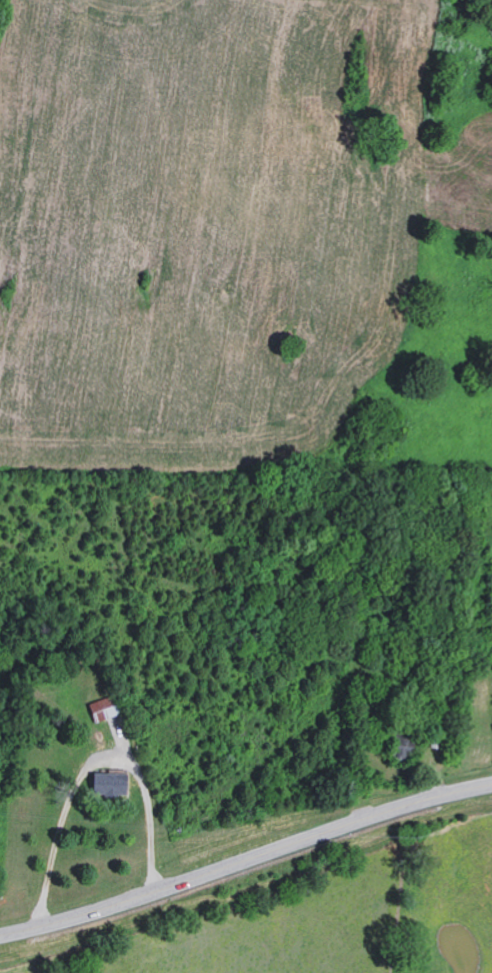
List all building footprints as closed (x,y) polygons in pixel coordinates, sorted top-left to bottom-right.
[(87,703),(92,722),(116,716),(111,697),(87,703)] [(125,774),(90,774),(90,795),(125,794),(125,774)]
